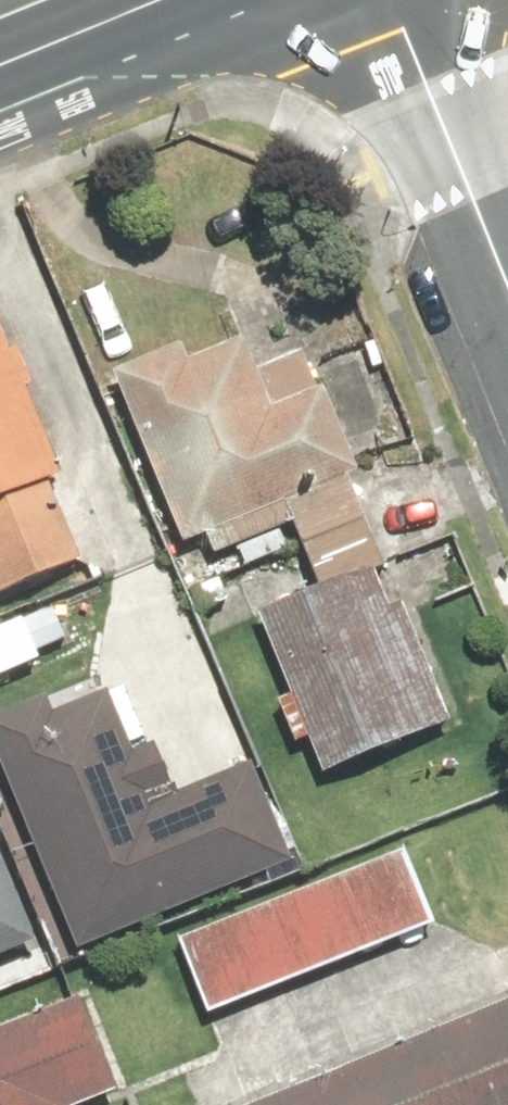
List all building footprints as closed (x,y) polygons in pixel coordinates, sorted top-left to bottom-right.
[(175,345),(101,377),(177,548),(197,540),(206,561),(282,528),(310,593),(249,620),(317,774),(444,719),(339,481),(368,469),(332,387),(311,396),(294,356),(251,375),(236,343),(184,366),(175,345)] [(0,355),(0,599),(74,567),(39,485),(53,479),(0,355)] [(0,719),(0,777),(72,953),(281,867),(242,771),(143,812),(131,782),(155,772),(146,748),(122,758),(91,682),(0,719)] [(425,933),(396,856),(171,942),(200,1019),(425,933)] [(31,946),(0,868),(0,958),(31,946)] [(103,1095),(67,1004),(0,1031),(0,1104),(79,1104),(103,1095)] [(505,1004),(250,1104),(507,1104),(507,1012),(505,1004)]
